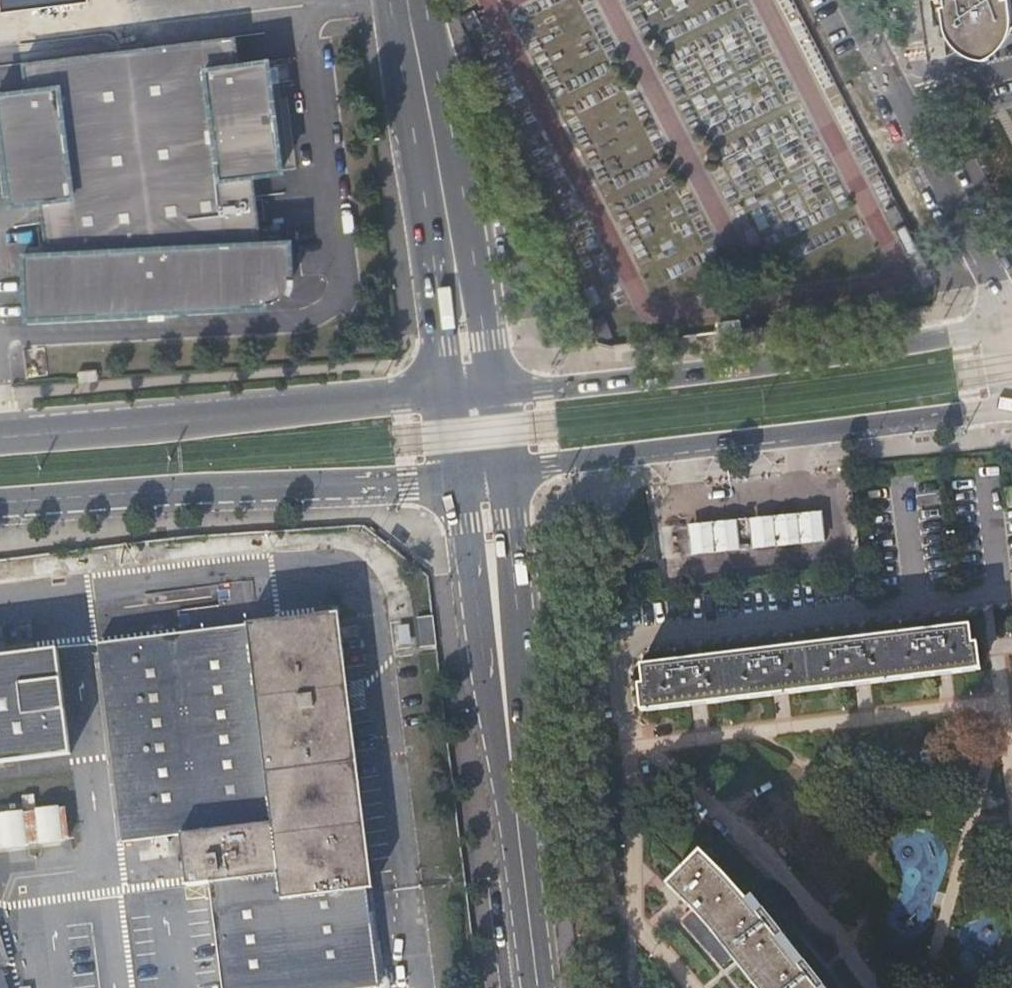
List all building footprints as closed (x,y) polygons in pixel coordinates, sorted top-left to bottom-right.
[(934,9),(936,20),(941,20),(942,32),(948,31),(959,44),(1003,36),(1001,24),(1011,23),(1011,0),(933,0),(934,9)] [(28,318),(268,305),(268,302),(275,301),(282,297),(287,291),(290,284),(290,277),(293,277),(292,240),(262,242),(254,174),(283,170),(269,59),(240,62),(236,36),(24,63),(27,89),(0,93),(0,116),(11,204),(41,201),(47,252),(24,254),(28,318)] [(912,253),(919,249),(906,223),(893,229),(915,277),(921,274),(912,253)] [(97,370),(79,372),(80,383),(98,380),(97,370)] [(816,510),(679,528),(683,559),(820,542),(816,510)] [(872,550),(884,549),(883,531),(871,532),(872,550)] [(376,864),(344,613),(241,625),(267,826),(183,835),(189,886),(211,883),(369,864),(376,864)] [(418,646),(436,644),(433,615),(415,618),(418,646)] [(241,625),(104,644),(126,841),(183,835),(267,826),(241,625)] [(643,664),(648,708),(974,669),(968,625),(643,664)] [(72,753),(60,649),(0,656),(0,762),(72,753)] [(0,812),(0,852),(72,842),(67,804),(0,812)] [(732,891),(699,855),(659,892),(675,910),(685,904),(726,954),(754,987),(811,987),(732,891)] [(224,987),(390,987),(389,980),(380,974),(380,969),(379,959),(374,911),(370,912),(367,888),(372,887),(369,864),(211,883),(224,987)] [(685,904),(675,910),(718,961),(726,954),(685,904)] [(12,963),(0,930),(0,966),(12,963)] [(0,967),(0,987),(13,987),(5,965),(0,967)]
